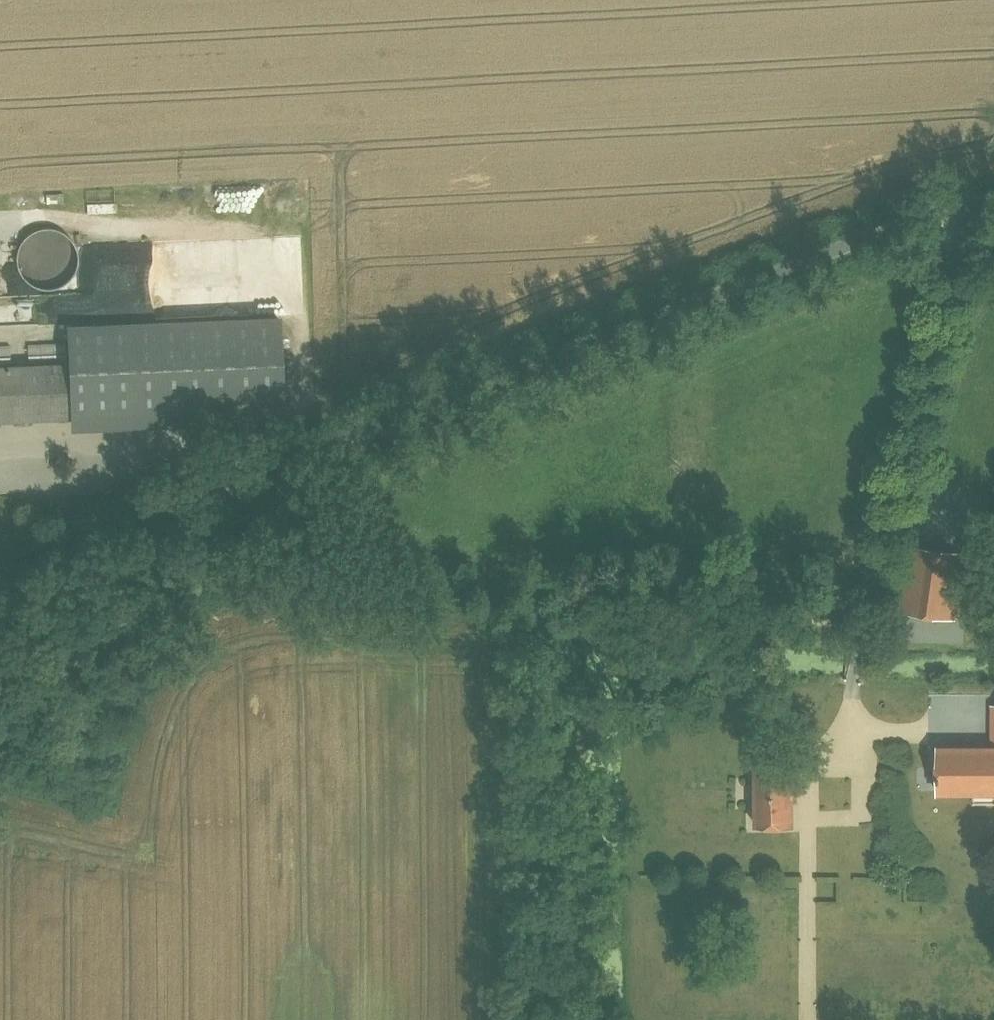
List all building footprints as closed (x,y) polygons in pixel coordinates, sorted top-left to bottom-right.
[(42,228),(38,229),(32,232),(29,234),(25,239),(23,241),(20,247),(18,253),(18,258),(19,262),(20,268),(21,271),(23,275),(26,278),(31,283),(36,286),(41,288),(45,288),(50,289),(55,288),(60,287),(64,285),(68,283),(71,280),(74,277),(76,274),(79,268),(80,264),(80,257),(79,249),(77,244),(75,240),(71,236),(67,233),(62,230),(59,228),(53,227),(48,227),(42,228)] [(292,428),(286,322),(71,334),(73,363),(75,416),(76,439),(292,428)] [(0,366),(0,419),(75,416),(73,363),(0,366)] [(964,553),(915,546),(906,611),(955,618),(964,553)] [(941,747),(940,787),(993,787),(993,747),(941,747)] [(795,762),(760,762),(760,824),(795,824),(795,762)]
